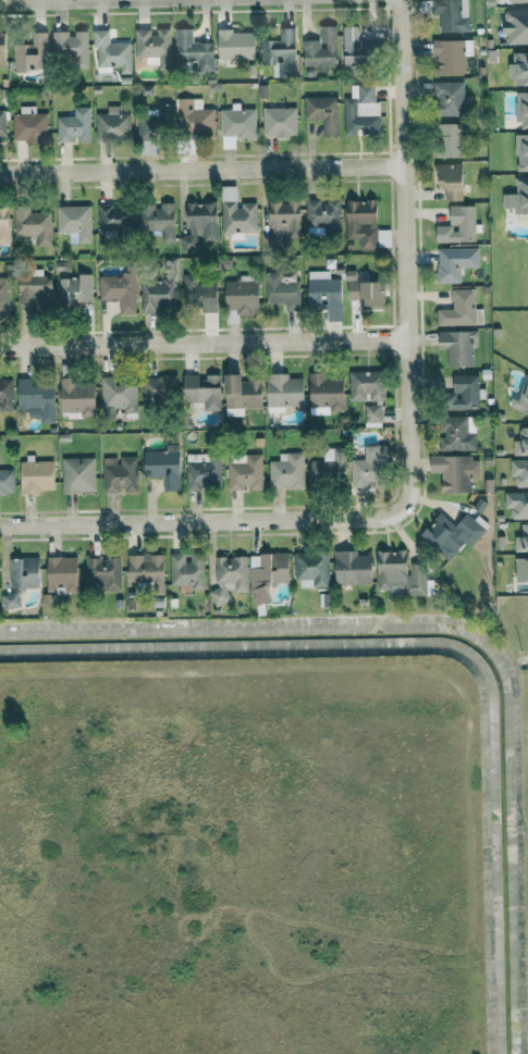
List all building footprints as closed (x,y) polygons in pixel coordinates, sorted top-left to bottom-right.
[(431,15),(440,15),(440,33),(469,32),(468,0),(431,0),(431,15)] [(504,12),(505,45),(527,45),(527,11),(504,12)] [(303,67),(316,66),(316,70),(337,69),(335,25),(319,26),(319,39),(302,40),(303,67)] [(343,66),(363,66),(363,56),(375,56),(374,39),(358,40),(357,27),(342,28),(343,66)] [(134,29),(135,56),(145,56),(146,65),(159,64),(159,69),(170,69),(170,28),(153,29),(134,29)] [(214,42),(191,42),(192,28),(176,28),(175,62),(197,62),(196,72),(213,72),(214,42)] [(87,30),(74,31),(74,32),(52,33),(52,56),(71,55),(72,68),(87,67),(87,30)] [(97,66),(119,66),(119,74),(131,74),(130,42),(109,43),(109,30),(92,30),(93,47),(96,47),(97,66)] [(255,31),(218,31),(217,59),(255,60),(255,31)] [(47,32),(31,32),(31,44),(14,44),(13,71),(39,71),(39,57),(46,57),(47,32)] [(432,41),(432,56),(437,56),(437,74),(465,73),(464,56),(472,56),(471,40),(432,41)] [(513,64),(510,64),(511,87),(527,87),(527,53),(513,54),(513,64)] [(434,81),(435,116),(464,115),(464,81),(434,81)] [(374,84),(350,85),(350,97),(343,98),(344,135),(380,134),(379,101),(374,101),(374,84)] [(517,92),(517,129),(527,129),(527,91),(517,92)] [(304,97),(304,119),(322,119),(323,136),(338,136),(338,96),(304,97)] [(202,98),(178,98),(177,133),(214,134),(215,109),(202,108),(202,98)] [(172,103),(158,103),(158,116),(138,116),(138,140),(155,139),(154,131),(173,131),(172,103)] [(254,109),(240,109),(239,103),(231,103),(231,109),(220,109),(221,138),(255,137),(254,109)] [(96,140),(131,139),(130,112),(120,113),(120,105),(107,106),(107,113),(95,113),(96,140)] [(46,113),(35,113),(35,106),(19,107),(19,114),(12,114),(13,143),(47,142),(46,113)] [(57,142),(76,142),(91,141),(90,106),(73,107),(73,116),(56,116),(57,142)] [(296,107),(262,108),(262,137),(297,136),(296,107)] [(437,158),(462,157),(462,123),(436,123),(437,158)] [(516,170),(527,170),(527,133),(516,133),(516,170)] [(462,163),(436,164),(437,185),(445,185),(445,200),(463,200),(462,163)] [(515,177),(516,193),(502,194),(503,208),(514,207),(514,214),(527,214),(527,177),(515,177)] [(237,186),(221,186),(221,233),(256,233),(256,202),(237,203),(237,186)] [(269,236),(299,236),(299,199),(288,199),(288,201),(269,201),(269,236)] [(305,227),(324,227),(323,234),(340,234),(340,200),(305,200),(305,227)] [(346,239),(359,239),(359,249),(377,249),(376,200),(345,200),(346,239)] [(218,240),(216,201),(186,203),(188,235),(180,236),(181,251),(200,250),(200,241),(218,240)] [(140,231),(162,230),(163,243),(175,243),(174,202),(157,203),(157,202),(139,203),(140,231)] [(97,205),(98,229),(127,228),(126,204),(97,205)] [(51,246),(50,212),(29,212),(29,205),(13,206),(14,236),(36,236),(36,246),(51,246)] [(56,206),(56,233),(77,232),(77,243),(91,243),(90,205),(56,206)] [(475,205),(449,206),(450,225),(436,225),(436,242),(476,242),(475,205)] [(8,206),(0,207),(0,243),(9,243),(8,206)] [(437,248),(438,283),(460,283),(460,268),(479,267),(479,248),(437,248)] [(307,271),(308,305),(328,305),(329,321),(342,320),(341,278),(329,279),(329,270),(307,271)] [(266,302),(284,302),(284,311),(298,311),(297,282),(279,282),(279,272),(265,272),(266,302)] [(197,282),(197,274),(183,274),(184,302),(196,302),(196,311),(218,310),(217,281),(197,282)] [(17,300),(51,301),(51,276),(18,275),(17,300)] [(135,275),(99,276),(99,301),(119,300),(119,314),(136,313),(135,275)] [(225,280),(225,309),(237,309),(237,315),(257,315),(257,275),(239,275),(239,280),(225,280)] [(92,302),(91,276),(58,277),(59,303),(92,302)] [(0,279),(0,316),(9,316),(7,279),(0,279)] [(142,314),(155,314),(155,306),(175,306),(174,279),(141,280),(142,314)] [(364,305),(384,305),(384,289),(374,289),(374,281),(347,281),(347,299),(364,299),(364,305)] [(475,309),(475,289),(451,289),(451,309),(437,309),(437,325),(482,325),(481,309),(475,309)] [(473,367),(474,331),(438,331),(438,347),(447,348),(447,366),(473,367)] [(349,372),(349,401),(384,400),(383,371),(349,372)] [(325,372),(309,372),(310,414),(344,413),(343,377),(326,378),(325,372)] [(244,416),(243,408),(262,408),(262,379),(242,379),(242,373),(225,374),(225,416),(244,416)] [(288,373),(266,374),(267,407),(304,407),(303,378),(288,378),(288,373)] [(184,403),(203,402),(204,412),(222,411),(220,374),(206,375),(206,376),(183,376),(184,403)] [(478,374),(450,375),(451,410),(479,409),(478,374)] [(100,409),(136,410),(137,382),(115,382),(115,377),(101,376),(100,409)] [(177,376),(144,376),(143,404),(158,405),(158,396),(177,397),(177,376)] [(32,378),(17,378),(18,414),(40,414),(40,424),(55,423),(54,384),(32,385),(32,378)] [(13,410),(13,379),(0,379),(0,411),(13,410)] [(95,415),(94,379),(60,380),(61,416),(95,415)] [(525,384),(522,399),(513,397),(510,409),(527,413),(527,385),(525,384)] [(381,422),(381,405),(364,406),(365,423),(381,422)] [(439,451),(476,451),(476,434),(467,434),(467,416),(440,416),(441,438),(439,438),(439,451)] [(519,428),(520,440),(513,440),(514,455),(527,455),(527,427),(519,428)] [(145,478),(164,478),(164,490),(180,490),(180,444),(166,444),(167,450),(145,451),(145,478)] [(351,488),(387,487),(386,445),(364,445),(364,459),(351,459),(351,488)] [(310,460),(310,485),(345,484),(344,448),(324,449),(324,460),(310,460)] [(269,461),(269,489),(304,488),(303,452),(279,453),(279,461),(269,461)] [(221,454),(186,454),(186,487),(221,488),(221,454)] [(262,490),(261,454),(245,454),(245,462),(227,463),(228,489),(250,489),(250,490),(262,490)] [(103,493),(122,492),(122,494),(138,493),(137,456),(118,457),(102,458),(103,493)] [(441,472),(441,493),(471,492),(471,479),(479,479),(479,456),(430,457),(430,472),(441,472)] [(61,458),(62,493),(95,492),(95,457),(61,458)] [(510,477),(514,477),(514,487),(527,486),(527,459),(510,460),(510,477)] [(53,461),(20,462),(21,493),(54,492),(53,461)] [(0,469),(0,495),(14,495),(14,469),(0,469)] [(520,492),(520,498),(511,498),(511,519),(527,519),(527,492),(520,492)] [(419,536),(448,562),(457,551),(448,543),(456,534),(470,547),(486,530),(474,519),(462,532),(441,513),(419,536)] [(527,551),(527,523),(521,523),(522,536),(514,536),(514,551),(527,551)] [(376,551),(377,590),(391,589),(391,595),(426,594),(425,560),(408,560),(408,550),(376,551)] [(328,551),(295,552),(296,588),(329,587),(328,551)] [(372,555),(356,555),(356,551),(335,551),(334,583),(372,584),(372,555)] [(170,586),(178,586),(178,591),(205,590),(204,553),(187,554),(187,553),(169,554),(170,586)] [(288,553),(249,554),(251,604),(268,603),(268,584),(289,583),(288,553)] [(121,554),(107,554),(107,557),(86,557),(85,590),(121,590),(121,554)] [(127,555),(128,582),(152,581),(152,595),(164,595),(163,554),(127,555)] [(77,556),(46,557),(47,592),(78,592),(77,556)] [(247,556),(216,557),(216,590),(212,590),(213,604),(230,603),(230,592),(248,591),(247,556)] [(515,558),(515,582),(527,582),(527,557),(515,558)] [(39,558),(9,558),(10,593),(3,593),(3,609),(20,608),(19,589),(40,588),(39,558)]
